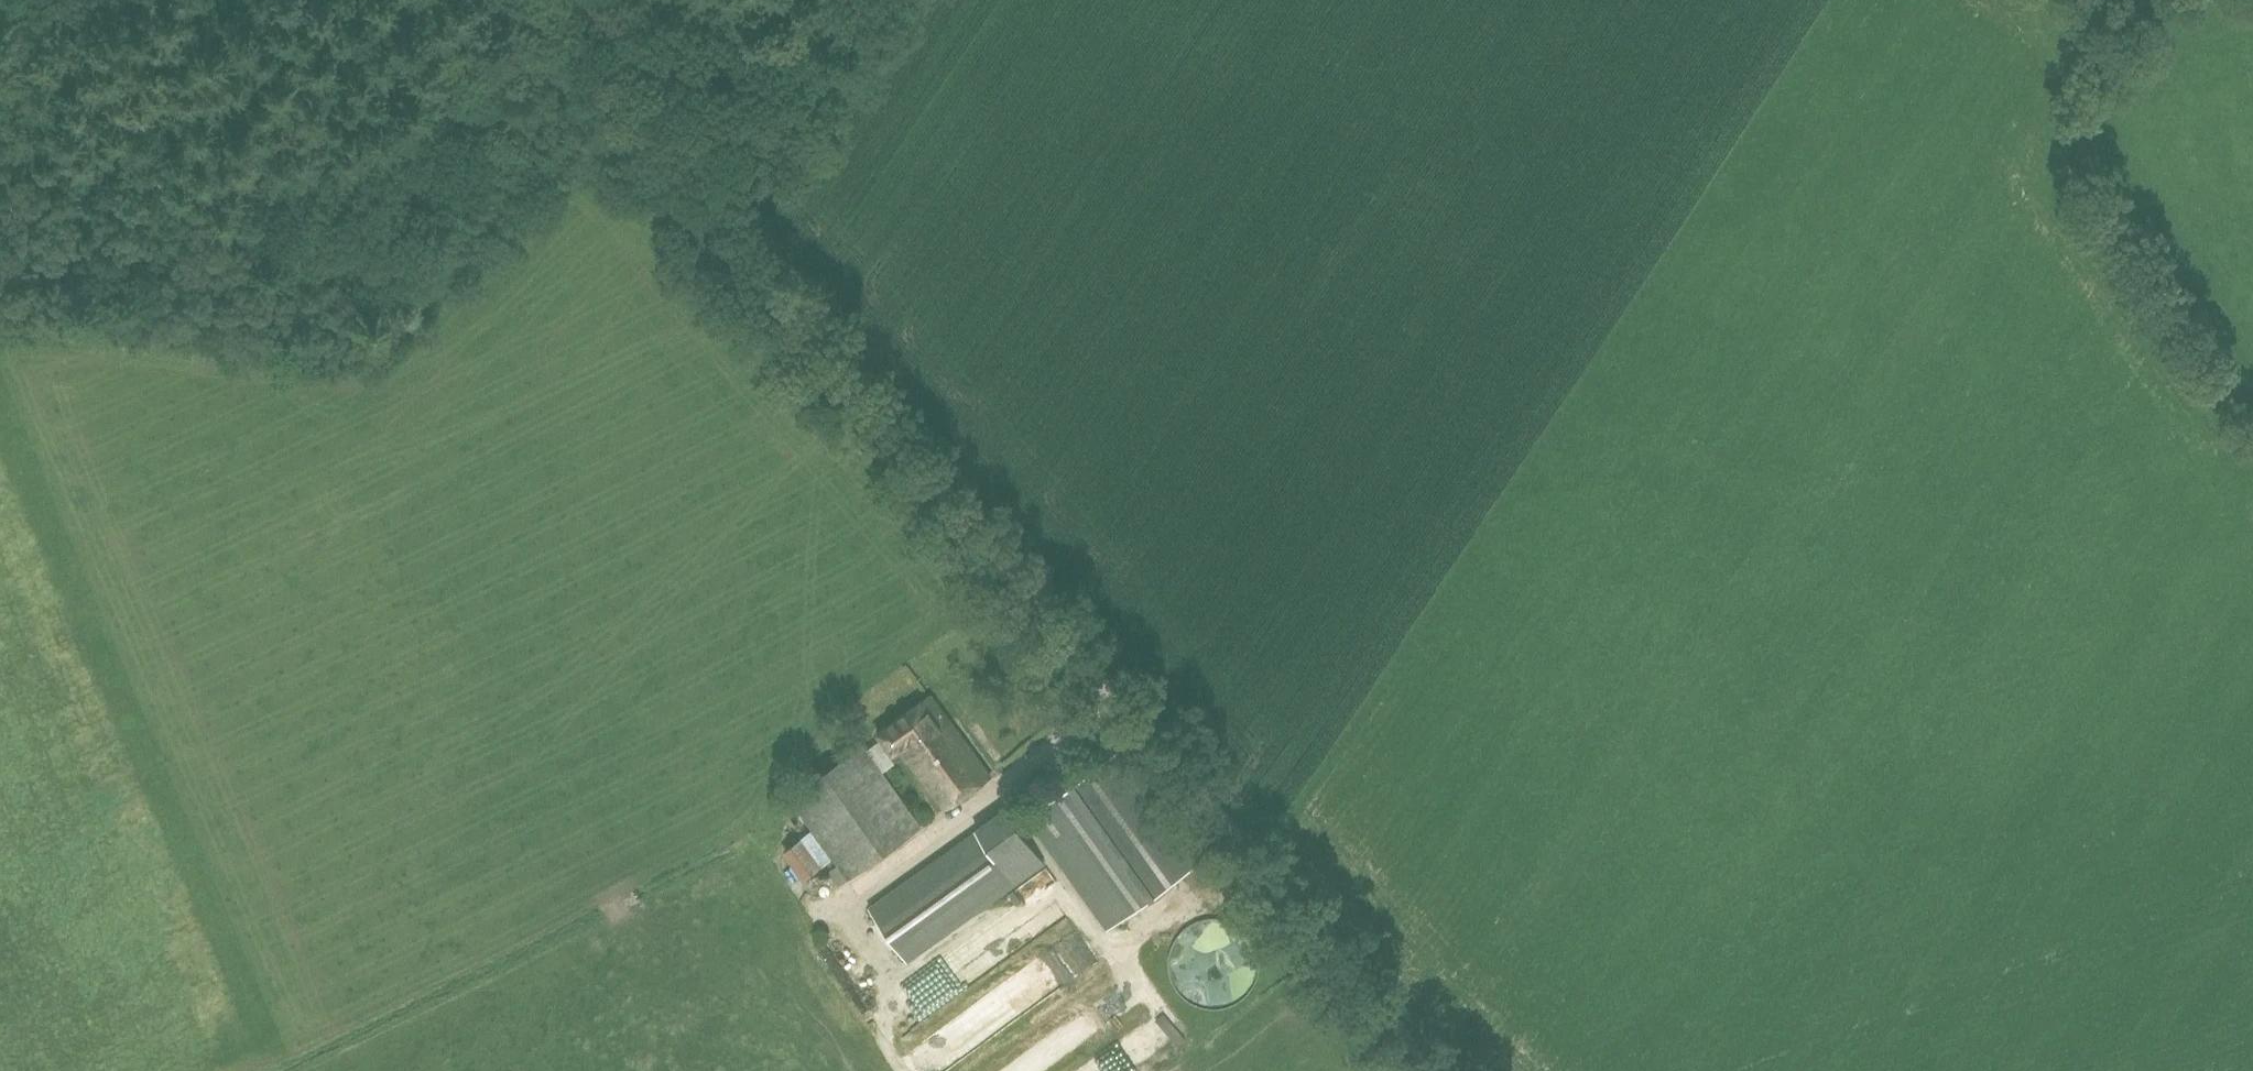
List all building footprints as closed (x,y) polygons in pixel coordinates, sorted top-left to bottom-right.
[(930,694),(877,732),(892,753),(900,747),(947,809),(991,776),(930,694)] [(790,797),(837,862),(827,869),(838,885),(848,878),(921,826),(863,744),(790,797)] [(1027,815),(1108,928),(1198,864),(1118,751),(1027,815)] [(1045,863),(1006,809),(869,908),(908,961),(1045,863)] [(1232,921),(1221,918),(1209,918),(1198,920),(1187,926),(1178,934),(1172,944),(1169,956),(1169,968),(1171,979),(1177,990),(1186,998),(1196,1004),(1207,1008),(1219,1008),(1231,1005),(1241,999),(1249,991),(1255,981),(1259,970),(1259,958),(1256,946),(1250,936),(1242,928),(1232,921)] [(1008,978),(957,998),(969,1029),(1014,1011),(1009,998),(1015,996),(1008,978)] [(1164,1038),(1140,994),(1113,1009),(1109,1002),(1096,1010),(1091,1001),(1001,1050),(1012,1070),(1026,1070),(1034,1066),(1037,1070),(1104,1070),(1164,1038)] [(1164,1032),(1177,1026),(1168,1007),(1155,1013),(1164,1032)] [(926,1067),(970,1034),(950,1008),(906,1041),(926,1067)]
